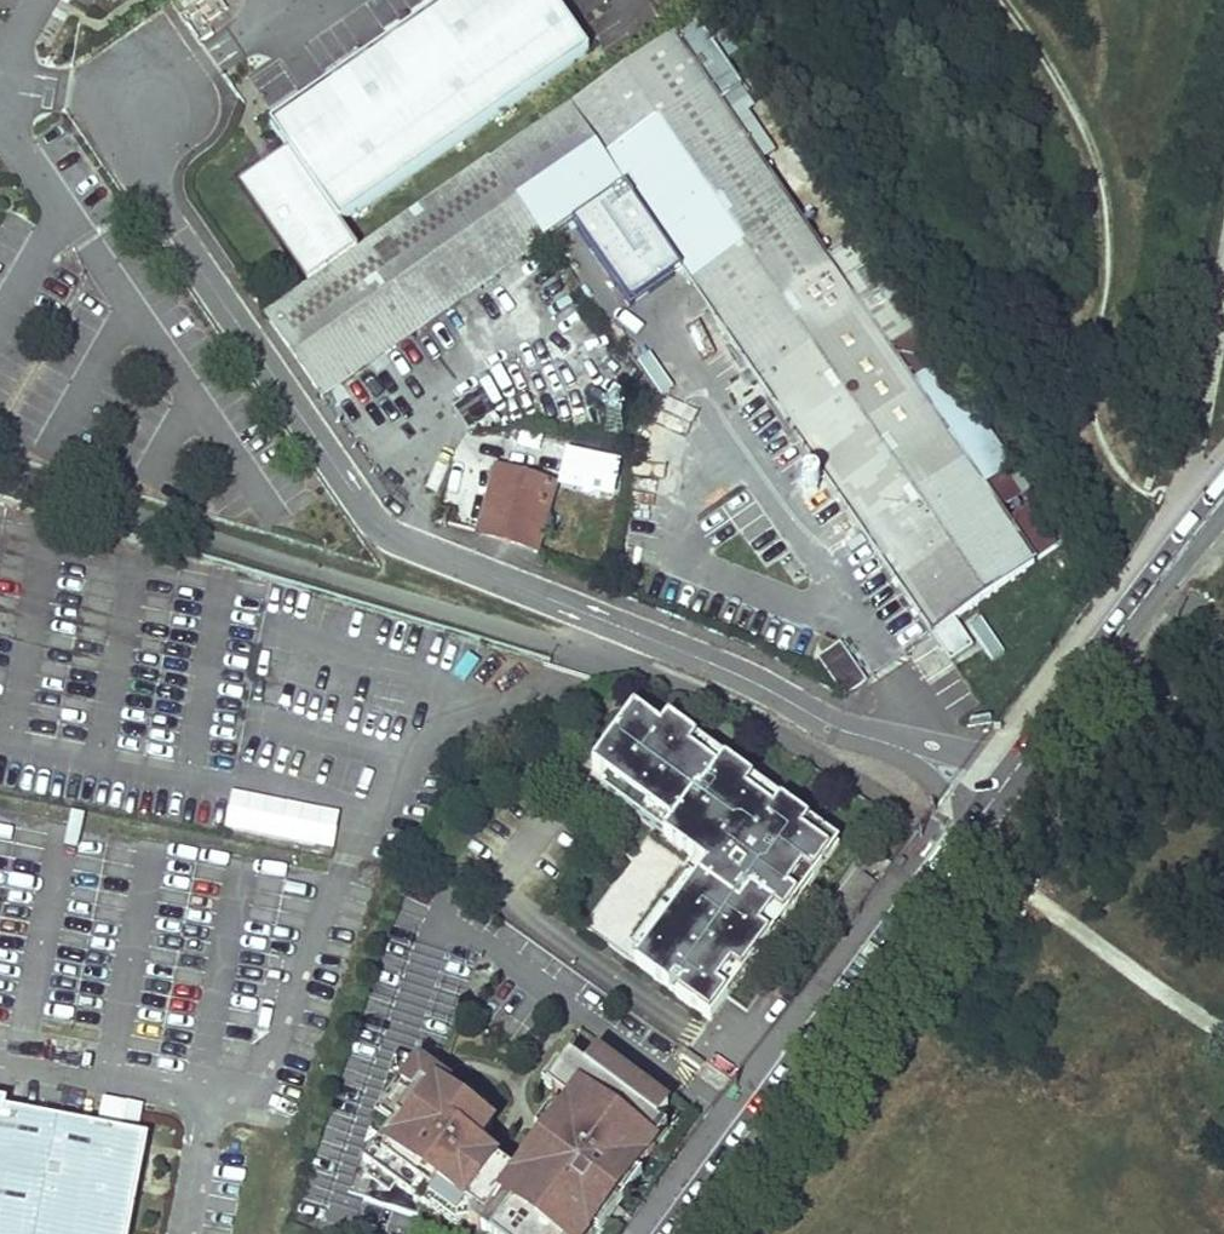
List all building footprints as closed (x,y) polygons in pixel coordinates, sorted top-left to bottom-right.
[(562,0),(445,0),(273,118),(292,145),(240,181),(310,282),(362,247),(343,220),(595,47),(562,0)] [(700,22),(680,36),(732,110),(752,97),(700,22)] [(493,159),(549,240),(626,187),(935,634),(1043,560),(1041,558),(1013,518),(1007,508),(918,380),(895,346),(834,258),(799,208),(787,190),(743,127),(732,110),(680,36),(678,32),(493,159)] [(768,110),(743,127),(787,190),(812,173),(768,110)] [(265,313),(324,398),(551,242),(549,240),(493,159),(492,157),(362,247),(310,282),(277,305),(266,312),(265,313)] [(799,208),(834,258),(852,245),(830,212),(809,201),(799,208)] [(852,245),(834,258),(895,346),(926,324),(865,236),(852,245)] [(277,305),(265,286),(254,294),(266,312),(277,305)] [(640,363),(660,392),(672,384),(652,354),(640,363)] [(944,363),(918,380),(1007,508),(1032,490),(944,363)] [(497,464),(476,535),(542,554),(562,482),(497,464)] [(1013,518),(1041,558),(1060,544),(1033,504),(1013,518)] [(1020,631),(1010,615),(978,634),(987,650),(1020,631)] [(965,619),(908,649),(925,681),(982,651),(965,619)] [(819,658),(846,697),(870,681),(843,642),(819,658)] [(627,704),(587,761),(602,772),(665,818),(658,828),(692,853),(701,859),(636,950),(632,956),(708,1009),(725,985),(714,978),(728,958),(739,965),(766,927),(755,920),(769,900),(780,908),(793,889),(783,881),(797,861),(807,869),(825,845),(795,824),(803,813),(774,793),(767,804),(739,784),(747,773),(718,753),(711,764),(683,744),(691,733),(661,712),(653,723),(627,704)] [(718,753),(691,733),(683,744),(711,764),(718,753)] [(602,772),(595,783),(658,828),(665,818),(602,772)] [(335,847),(341,808),(231,792),(225,832),(335,847)] [(833,834),(803,813),(795,824),(825,845),(833,834)] [(692,853),(627,944),(636,950),(701,859),(692,853)] [(873,872),(857,860),(824,907),(840,918),(873,872)] [(807,869),(797,861),(783,881),(793,889),(807,869)] [(609,894),(588,924),(623,947),(642,919),(621,905),(622,903),(609,894)] [(780,908),(769,900),(755,920),(766,927),(780,908)] [(739,965),(728,958),(714,978),(725,985),(739,965)] [(409,1050),(366,1194),(420,1210),(424,1199),(431,1205),(440,1192),(498,1233),(584,1233),(606,1204),(602,1201),(622,1173),(626,1176),(654,1136),(645,1129),(666,1099),(592,1046),(583,1060),(567,1049),(551,1071),(557,1076),(551,1084),(568,1096),(531,1148),(539,1155),(530,1168),(518,1170),(516,1169),(477,1140),(491,1120),(446,1088),(449,1083),(436,1072),(439,1059),(409,1050)] [(152,1137),(9,1109),(10,1101),(0,1099),(0,1233),(133,1233),(152,1137)]
